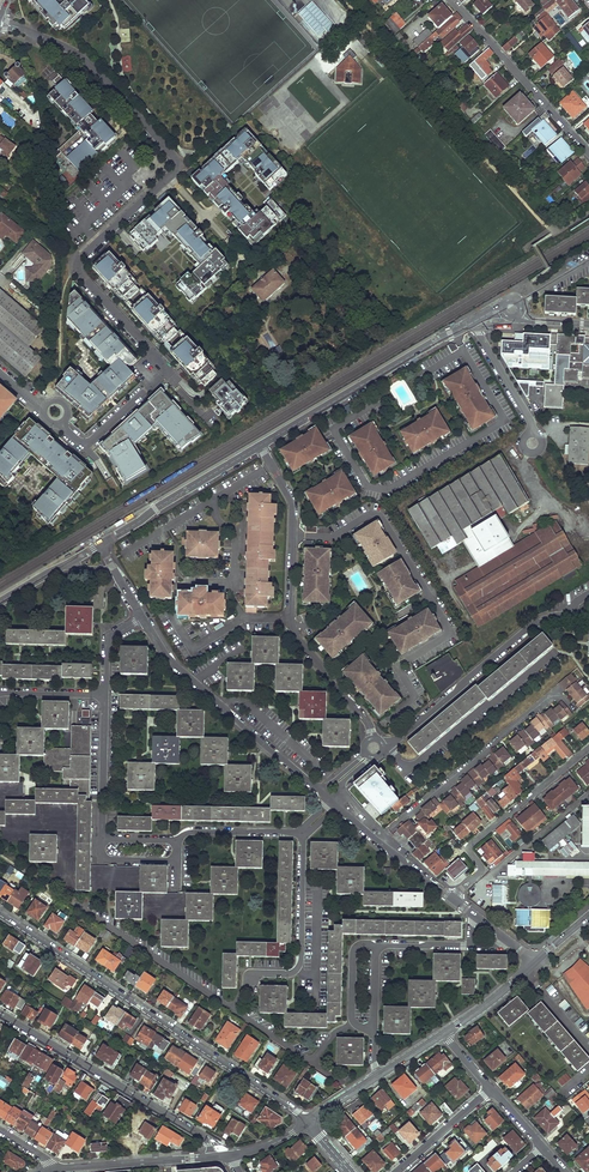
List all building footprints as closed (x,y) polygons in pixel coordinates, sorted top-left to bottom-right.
[(30,2),(32,0),(36,4),(34,6),(54,28),(58,25),(61,28),(63,27),(65,29),(90,6),(84,0),(62,0),(59,3),(56,0),(28,0),(30,2)] [(318,37),(326,30),(328,32),(335,26),(312,0),(297,14),(318,37)] [(483,14),(492,6),(486,0),(478,0),(474,4),(483,14)] [(522,10),(526,14),(535,7),(529,0),(515,0),(514,0),(518,4),(517,9),(522,10)] [(555,9),(559,6),(555,2),(554,0),(551,0),(549,1),(555,9)] [(559,6),(565,14),(567,13),(571,17),(579,11),(570,0),(558,0),(555,2),(559,6)] [(542,7),(545,11),(548,15),(555,9),(549,1),(543,6),(542,7)] [(442,6),(428,18),(439,29),(452,18),(442,6)] [(543,10),(534,17),(536,18),(537,18),(544,12),(543,10)] [(541,22),(538,24),(536,26),(539,29),(537,31),(542,37),(544,35),(549,41),(550,41),(555,36),(561,31),(552,20),(550,21),(548,18),(549,16),(548,15),(545,11),(544,12),(537,18),(541,22)] [(386,21),(396,33),(407,23),(396,12),(386,21)] [(452,18),(439,29),(435,32),(442,39),(463,20),(457,13),(452,18)] [(588,37),(588,23),(581,29),(582,31),(584,30),(588,37)] [(455,31),(441,44),(449,52),(457,45),(472,31),(467,25),(458,33),(455,31)] [(427,29),(413,42),(418,47),(422,44),(432,35),(427,29)] [(422,44),(418,47),(421,50),(423,53),(431,46),(429,44),(433,41),(437,36),(434,33),(432,35),(422,44)] [(377,50),(364,36),(359,41),(372,56),(377,50)] [(469,37),(460,44),(469,54),(477,47),(469,37)] [(514,37),(502,48),(505,51),(518,41),(514,37)] [(573,42),(579,51),(582,49),(575,41),(573,42)] [(437,47),(445,56),(449,52),(441,44),(437,47)] [(457,45),(449,52),(445,56),(446,57),(452,52),(454,53),(459,48),(457,45)] [(485,45),(479,50),(482,54),(488,49),(485,45)] [(531,57),(535,60),(534,61),(540,68),(553,57),(544,46),(531,57)] [(418,47),(410,54),(413,57),(421,50),(418,47)] [(473,62),(486,76),(491,72),(483,62),(493,54),(488,49),(482,54),(473,62)] [(356,58),(350,51),(343,57),(346,61),(336,69),(336,84),(344,84),(344,85),(352,86),(352,84),(361,85),(362,70),(353,61),(356,58)] [(560,59),(548,69),(552,74),(564,63),(560,59)] [(5,76),(5,77),(6,78),(7,78),(8,78),(14,85),(25,75),(19,68),(20,68),(20,67),(20,66),(19,65),(18,65),(17,65),(16,66),(16,67),(17,68),(8,75),(8,74),(7,74),(6,75),(5,76)] [(551,77),(561,90),(574,79),(564,67),(551,77)] [(484,84),(497,97),(509,87),(496,73),(484,84)] [(59,87),(48,98),(79,132),(54,154),(73,176),(116,138),(113,134),(115,132),(110,126),(107,129),(60,76),(54,81),(59,87)] [(15,87),(12,91),(24,100),(27,96),(15,87)] [(561,102),(574,117),(587,106),(573,92),(561,102)] [(504,109),(519,125),(535,110),(520,94),(504,109)] [(10,112),(14,107),(8,104),(5,108),(10,112)] [(479,114),(471,122),(474,125),(482,117),(479,114)] [(545,146),(556,136),(542,121),(531,131),(545,146)] [(485,134),(500,152),(506,147),(491,129),(485,134)] [(222,196),(230,188),(228,186),(229,185),(222,178),(245,157),(248,161),(246,162),(257,173),(256,175),(260,179),(261,177),(263,180),(262,181),(270,190),(274,187),(283,178),(287,175),(276,163),(274,165),(260,150),(262,148),(258,143),(256,145),(252,141),(254,139),(246,130),(238,137),(240,140),(238,143),(235,140),(222,151),(225,154),(217,160),(215,158),(202,169),(205,173),(203,175),(200,172),(192,179),(201,188),(203,186),(207,190),(205,192),(209,197),(211,195),(217,201),(220,198),(222,200),(224,197),(222,196)] [(15,147),(5,139),(2,143),(1,142),(0,142),(0,152),(7,158),(15,147)] [(563,163),(574,154),(560,139),(550,148),(563,163)] [(276,163),(262,148),(260,150),(274,165),(276,163)] [(560,166),(563,163),(550,148),(547,151),(560,166)] [(222,151),(215,158),(217,160),(225,154),(222,151)] [(571,162),(559,173),(564,179),(563,180),(564,180),(582,163),(579,159),(573,164),(571,162)] [(40,175),(46,167),(37,160),(31,168),(40,175)] [(569,185),(581,175),(579,173),(585,167),(582,163),(564,180),(569,185)] [(286,181),(283,178),(274,187),(276,189),(286,181)] [(575,192),(586,202),(588,199),(588,184),(587,182),(575,192)] [(214,203),(223,212),(239,197),(230,188),(222,196),(224,197),(222,200),(220,198),(217,201),(214,203)] [(549,195),(546,199),(551,204),(554,200),(549,195)] [(239,230),(248,240),(251,237),(254,240),(262,233),(265,236),(276,225),(274,222),(277,219),(280,222),(286,216),(271,200),(265,205),(267,208),(254,219),(251,216),(254,213),(247,206),(245,208),(240,203),(242,201),(239,197),(223,212),(226,216),(230,213),(242,227),(239,230)] [(134,230),(129,235),(131,237),(144,252),(149,247),(150,248),(159,241),(156,238),(161,233),(165,237),(167,236),(170,239),(174,236),(188,251),(187,252),(198,264),(195,267),(198,271),(191,277),(189,274),(181,281),(180,280),(176,284),(178,286),(177,288),(180,292),(181,291),(187,297),(186,298),(190,302),(195,297),(196,299),(207,289),(204,287),(229,264),(216,250),(215,251),(210,245),(208,247),(200,239),(204,236),(170,199),(161,207),(163,209),(162,210),(160,208),(155,212),(157,214),(152,219),(150,217),(135,231),(134,230)] [(0,216),(0,237),(3,239),(7,235),(18,243),(27,232),(2,214),(0,216)] [(254,246),(265,236),(262,233),(254,240),(251,237),(248,240),(254,246)] [(33,240),(23,253),(36,264),(33,268),(27,268),(28,281),(41,279),(53,264),(52,254),(33,240)] [(265,252),(261,257),(269,262),(273,257),(265,252)] [(128,301),(137,292),(139,291),(135,287),(138,284),(125,270),(126,269),(123,265),(122,266),(110,253),(106,257),(106,256),(96,265),(97,266),(93,269),(98,274),(106,283),(106,282),(109,285),(108,286),(114,292),(116,290),(127,302),(128,301)] [(273,271),(252,290),(264,302),(285,283),(273,271)] [(155,333),(165,344),(166,345),(167,343),(176,334),(178,333),(174,329),(177,327),(164,312),(165,311),(161,307),(160,308),(142,288),(139,291),(137,292),(144,299),(135,307),(128,301),(127,302),(124,304),(135,316),(144,325),(145,324),(147,327),(146,328),(153,335),(155,333)] [(545,313),(575,315),(576,305),(588,306),(588,290),(577,289),(577,299),(546,297),(545,313)] [(26,379),(42,360),(28,349),(44,329),(0,291),(0,356),(26,379)] [(75,294),(71,297),(68,321),(114,367),(93,387),(71,371),(59,391),(91,421),(136,379),(127,371),(138,362),(115,337),(112,339),(109,336),(110,334),(107,331),(104,330),(96,321),(97,320),(93,315),(91,317),(87,313),(89,311),(75,294)] [(199,350),(181,330),(178,333),(176,334),(183,341),(173,350),(167,343),(166,345),(165,344),(163,346),(171,354),(183,367),(184,367),(186,370),(185,370),(192,377),(193,375),(204,387),(217,376),(213,372),(216,369),(202,355),(204,353),(200,350),(199,350)] [(515,342),(515,347),(502,346),(501,355),(509,367),(513,367),(513,365),(522,365),(522,368),(528,369),(528,366),(541,366),(541,369),(549,370),(551,334),(535,333),(535,335),(516,334),(515,342)] [(561,343),(558,343),(555,385),(546,384),(545,405),(563,406),(565,382),(565,380),(578,381),(579,372),(583,372),(582,377),(588,377),(588,341),(586,340),(586,338),(586,336),(562,334),(561,343)] [(167,354),(164,357),(170,363),(173,361),(167,354)] [(464,369),(456,374),(457,376),(452,379),(451,377),(443,382),(447,389),(448,388),(455,400),(454,401),(456,404),(458,403),(460,406),(459,407),(460,409),(459,410),(461,413),(464,412),(466,415),(464,416),(469,423),(468,423),(472,430),(480,425),(479,423),(484,420),(485,422),(493,417),(489,411),(482,401),(484,400),(475,385),(473,386),(467,376),(468,376),(464,369)] [(397,380),(394,376),(388,380),(391,384),(397,380)] [(544,382),(517,380),(527,397),(529,396),(529,386),(544,387),(544,382)] [(245,399),(237,391),(233,394),(222,382),(211,392),(219,401),(217,403),(225,412),(223,414),(229,420),(231,417),(236,412),(236,413),(237,413),(238,412),(239,412),(239,411),(239,410),(239,409),(244,404),(242,402),(245,399)] [(0,387),(0,419),(16,401),(0,387)] [(109,456),(127,482),(153,469),(138,448),(159,428),(183,452),(191,446),(195,448),(206,437),(162,391),(102,448),(109,456)] [(414,425),(403,432),(405,435),(403,436),(406,441),(405,442),(407,445),(408,444),(411,450),(413,449),(415,452),(426,445),(425,444),(428,442),(429,444),(439,439),(438,438),(442,435),(442,436),(448,432),(443,424),(442,425),(439,420),(440,419),(435,411),(429,415),(429,416),(423,420),(423,421),(415,427),(414,425)] [(94,476),(62,448),(31,421),(0,456),(0,484),(6,489),(16,478),(14,477),(25,464),(23,463),(33,452),(64,479),(57,487),(55,486),(35,509),(50,526),(94,476)] [(374,431),(371,425),(363,430),(364,431),(359,434),(358,433),(350,438),(354,444),(360,453),(359,454),(363,461),(365,459),(367,462),(366,463),(372,474),(375,472),(376,474),(382,471),(383,472),(386,470),(385,469),(391,465),(390,464),(392,462),(385,451),(384,452),(382,448),(385,447),(383,443),(381,444),(374,431)] [(570,427),(568,464),(588,465),(588,451),(588,428),(570,427)] [(309,435),(303,439),(302,437),(295,441),(297,444),(295,446),(294,444),(282,451),(284,454),(282,455),(286,460),(284,461),(286,465),(288,464),(291,469),(293,468),(294,471),(306,464),(305,462),(308,461),(310,463),(313,461),(312,460),(321,454),(322,455),(328,451),(323,443),(321,444),(318,439),(320,438),(315,430),(309,434),(309,435)] [(530,502),(501,455),(429,499),(427,496),(418,501),(420,505),(409,512),(432,551),(437,547),(442,555),(463,543),(474,561),(510,539),(493,513),(495,512),(500,521),(509,515),(503,507),(504,506),(509,515),(530,502)] [(346,481),(341,473),(335,477),(335,478),(328,482),(329,484),(321,488),(320,487),(313,491),(312,490),(306,494),(311,502),(313,501),(316,507),(314,508),(319,515),(325,511),(332,507),(331,506),(334,504),(335,506),(342,502),(341,501),(347,497),(348,498),(354,494),(349,486),(348,487),(344,482),(346,481)] [(269,496),(250,496),(250,505),(254,505),(254,512),(250,512),(249,524),(252,524),(252,543),(249,542),(248,554),(252,555),(252,561),(248,561),(247,570),(250,570),(250,579),(247,579),(247,592),(251,592),(251,598),(246,598),(246,612),(257,613),(257,608),(265,608),(266,599),(268,599),(270,599),(270,595),(275,596),(275,589),(272,589),(273,585),(269,585),(269,570),(266,570),(267,562),(270,562),(271,562),(271,558),(276,559),(276,552),(274,552),(275,516),(278,516),(278,510),(273,509),(273,506),(272,506),(269,506),(269,496)] [(564,538),(555,522),(456,582),(459,585),(455,588),(478,627),(561,577),(564,582),(578,574),(575,569),(581,565),(564,538)] [(376,523),(368,528),(369,530),(364,533),(363,531),(355,536),(359,542),(364,549),(365,548),(367,551),(364,553),(366,556),(368,555),(371,560),(369,561),(372,564),(374,563),(377,566),(393,556),(391,552),(394,551),(384,536),(383,536),(379,530),(380,529),(376,523)] [(22,525),(10,535),(20,547),(32,536),(22,525)] [(220,534),(188,533),(188,538),(187,546),(187,558),(219,559),(219,551),(219,543),(220,534)] [(329,567),(329,553),(326,553),(326,551),(320,551),(320,549),(315,549),(315,551),(309,551),(309,553),(306,553),(306,558),(307,558),(306,566),(308,566),(308,570),(305,570),(305,574),(306,574),(306,579),(305,579),(304,583),(308,583),(308,587),(306,587),(306,595),(305,595),(305,602),(314,603),(314,601),(320,601),(320,603),(329,603),(329,596),(328,596),(328,588),(326,588),(327,584),(330,584),(330,580),(328,580),(329,574),(330,575),(330,571),(327,570),(327,567),(329,567)] [(171,554),(153,553),(153,567),(149,567),(149,572),(146,572),(146,577),(152,578),(152,581),(151,599),(157,599),(157,597),(166,597),(166,599),(172,600),(173,582),(175,582),(175,576),(174,575),(174,563),(170,563),(171,554)] [(397,562),(381,573),(383,576),(380,578),(382,581),(383,581),(386,585),(385,586),(387,589),(390,588),(392,591),(390,592),(395,599),(394,599),(398,605),(406,600),(405,599),(410,595),(411,597),(419,592),(415,586),(414,586),(410,580),(411,579),(402,564),(399,566),(397,562)] [(91,586),(91,607),(104,607),(104,586),(91,586)] [(194,596),(180,595),(179,613),(189,613),(189,617),(201,617),(201,616),(207,617),(224,617),(225,596),(208,595),(208,590),(198,589),(198,596),(194,596)] [(362,613),(355,606),(350,611),(344,616),(346,618),(343,620),(341,618),(338,620),(339,621),(335,625),(334,624),(331,627),(333,629),(330,632),(329,630),(323,636),(322,635),(318,638),(320,641),(319,642),(323,647),(324,646),(328,650),(327,651),(331,656),(333,655),(335,657),(339,653),(338,653),(344,648),(343,646),(346,644),(348,646),(351,644),(350,643),(354,639),(355,640),(358,637),(356,635),(359,633),(360,634),(366,628),(366,629),(372,624),(366,617),(364,618),(360,614),(362,613)] [(67,608),(66,633),(7,631),(7,646),(65,647),(66,636),(93,636),(93,609),(67,608)] [(428,614),(426,612),(413,620),(412,619),(408,621),(410,624),(407,626),(406,624),(396,630),(389,633),(394,641),(396,640),(399,646),(397,647),(402,655),(409,651),(408,650),(418,644),(419,645),(428,639),(428,638),(440,630),(435,622),(436,621),(433,615),(431,616),(429,613),(428,614)] [(476,685),(408,743),(418,755),(486,698),(488,700),(553,646),(542,634),(478,688),(476,685)] [(276,666),(276,693),(300,694),(300,720),(323,720),(323,748),(350,748),(351,721),(327,720),(328,694),(303,693),(304,666),(280,666),(281,638),(253,637),(253,665),(228,664),(228,691),(255,692),(255,665),(276,666)] [(121,648),(121,676),(147,676),(148,649),(121,648)] [(426,668),(441,693),(465,673),(457,660),(453,663),(448,655),(426,668)] [(363,657),(356,663),(357,665),(353,669),(352,667),(345,673),(350,679),(357,687),(356,688),(361,694),(363,692),(365,694),(365,695),(367,697),(366,698),(368,701),(370,700),(373,702),(372,703),(377,709),(376,710),(381,715),(388,709),(387,708),(392,704),(393,705),(400,699),(395,694),(394,694),(389,688),(388,689),(385,686),(388,684),(385,681),(384,682),(382,680),(381,681),(374,673),(375,672),(367,663),(368,663),(363,657)] [(2,677),(2,680),(61,681),(62,679),(92,680),(92,666),(62,665),(61,668),(3,667),(3,664),(0,664),(0,677),(2,677)] [(559,683),(565,691),(567,690),(577,704),(576,705),(579,708),(588,700),(588,695),(586,696),(575,682),(577,681),(575,677),(573,678),(570,674),(559,683)] [(178,711),(177,738),(154,737),(153,764),(129,764),(128,791),(155,792),(156,765),(180,765),(180,738),(202,738),(201,765),(225,766),(225,793),(251,794),(252,767),(228,766),(229,739),(204,738),(205,711),(180,711),(180,697),(121,696),(120,710),(178,711)] [(517,736),(509,742),(517,752),(525,745),(526,747),(530,744),(531,745),(534,742),(532,740),(538,734),(537,732),(544,727),(545,729),(549,726),(550,728),(554,725),(552,723),(559,718),(560,720),(567,715),(569,717),(572,714),(561,701),(558,704),(560,705),(553,711),(551,709),(544,714),(543,713),(540,715),(539,714),(535,717),(536,718),(530,723),(531,725),(524,731),(524,730),(520,732),(516,735),(517,736)] [(44,772),(63,772),(63,780),(70,780),(70,789),(88,789),(89,727),(72,726),(72,752),(44,752),(45,730),(69,730),(70,704),(43,703),(43,730),(18,729),(17,756),(0,756),(0,783),(19,783),(20,756),(44,757),(44,772)] [(570,733),(577,742),(584,737),(584,738),(588,734),(588,733),(581,724),(570,733)] [(564,728),(552,738),(556,743),(569,734),(564,728)] [(550,739),(535,751),(539,757),(543,762),(548,758),(546,755),(544,752),(552,746),(554,744),(550,739)] [(562,751),(567,756),(569,759),(573,755),(572,753),(571,754),(562,743),(558,746),(562,751)] [(517,752),(519,755),(527,749),(526,747),(525,745),(517,752)] [(554,748),(563,760),(567,756),(562,751),(557,745),(554,748)] [(552,746),(544,752),(546,755),(554,748),(552,746)] [(450,796),(443,801),(451,810),(457,805),(459,807),(462,804),(460,802),(464,799),(462,797),(469,792),(467,790),(474,785),(476,787),(483,782),(481,779),(488,774),(489,776),(496,770),(497,772),(501,769),(500,768),(504,765),(502,763),(510,757),(502,748),(494,754),(493,753),(489,755),(490,757),(487,759),(488,761),(482,766),(480,764),(474,770),(473,769),(466,774),(467,775),(460,781),(461,783),(455,788),(454,787),(450,790),(452,792),(449,794),(450,796)] [(535,751),(514,769),(518,774),(539,757),(535,751)] [(588,759),(584,763),(585,764),(588,767),(577,775),(586,785),(588,783),(588,760),(588,759)] [(585,764),(575,772),(577,775),(588,767),(585,764)] [(514,769),(502,778),(506,782),(512,790),(513,789),(518,796),(522,792),(519,789),(521,788),(516,782),(517,781),(514,777),(518,774),(514,769)] [(569,779),(543,800),(552,811),(578,789),(569,779)] [(485,792),(489,796),(491,798),(497,794),(491,787),(485,792)] [(503,793),(506,797),(504,798),(498,803),(503,808),(516,797),(509,787),(502,792),(503,793)] [(35,802),(23,801),(5,801),(5,812),(0,812),(0,826),(5,826),(5,814),(35,815),(35,805),(77,806),(75,891),(75,892),(90,892),(90,865),(92,804),(87,804),(87,792),(36,791),(35,802)] [(486,805),(493,813),(498,809),(488,796),(489,796),(485,792),(480,796),(483,801),(486,805)] [(403,796),(391,807),(395,811),(404,805),(409,802),(403,796)] [(474,801),(481,809),(485,806),(486,805),(483,801),(480,796),(474,801)] [(153,807),(153,819),(119,819),(119,833),(153,833),(153,822),(269,823),(270,812),(305,812),(305,797),(270,797),(270,810),(153,807)] [(407,820),(395,830),(400,835),(403,833),(408,838),(409,840),(416,848),(426,840),(423,837),(435,827),(430,820),(427,823),(425,820),(428,817),(427,816),(436,808),(434,807),(439,803),(434,798),(421,809),(422,811),(415,816),(420,822),(418,823),(419,824),(414,828),(407,820)] [(517,813),(513,816),(526,832),(531,828),(534,828),(540,823),(541,820),(545,816),(532,800),(529,803),(532,807),(520,817),(517,813)] [(481,809),(487,817),(487,816),(490,820),(493,817),(485,806),(481,809)] [(462,822),(469,832),(480,823),(472,813),(461,822),(462,822)] [(574,816),(542,841),(549,850),(581,825),(574,816)] [(509,820),(495,831),(499,835),(504,831),(506,829),(512,836),(509,838),(513,842),(521,835),(509,820)] [(451,831),(458,840),(469,832),(462,822),(451,831)] [(441,828),(445,832),(446,834),(451,829),(447,823),(441,828)] [(506,829),(504,831),(509,838),(512,836),(506,829)] [(29,842),(29,861),(52,862),(56,862),(57,835),(29,835),(29,842)] [(451,839),(446,844),(450,850),(456,845),(451,839)] [(416,848),(412,852),(415,856),(416,855),(419,859),(429,851),(425,846),(428,843),(426,840),(416,848)] [(481,848),(485,854),(490,859),(487,861),(490,865),(493,863),(495,865),(505,857),(502,854),(490,840),(481,848)] [(566,857),(578,848),(572,840),(560,850),(566,857)] [(212,869),(212,895),(188,895),(187,921),(185,921),(171,921),(162,920),(161,948),(188,948),(189,921),(214,921),(214,895),(238,895),(239,869),(262,869),(263,841),(237,841),(236,868),(212,869)] [(280,842),(278,945),(287,945),(291,945),(293,842),(280,842)] [(337,869),(337,893),(364,894),(363,906),(423,907),(423,893),(364,893),(364,867),(337,866),(338,842),(311,842),(310,869),(337,869)] [(423,861),(436,876),(436,875),(448,866),(444,860),(442,862),(436,855),(440,851),(438,849),(432,854),(423,861)] [(446,870),(454,880),(467,869),(458,859),(446,870)] [(530,908),(531,908),(535,907),(538,905),(540,902),(541,900),(542,897),(542,893),(541,890),(540,888),(538,886),(536,885),(534,884),(532,883),(532,877),(588,878),(588,862),(515,861),(515,877),(529,877),(529,883),(528,883),(527,883),(524,884),(521,886),(519,888),(518,890),(518,892),(517,894),(517,897),(517,899),(518,901),(519,903),(521,905),(523,906),(525,907),(527,908),(527,911),(515,911),(515,928),(523,928),(523,934),(544,934),(544,930),(547,930),(547,911),(530,911),(530,908)] [(10,865),(6,872),(10,875),(14,868),(10,865)] [(141,866),(141,894),(116,893),(116,920),(142,921),(143,894),(168,893),(168,867),(141,866)] [(0,894),(0,896),(8,901),(14,891),(5,885),(0,894)] [(492,885),(491,909),(507,909),(508,886),(492,885)] [(14,891),(8,901),(18,908),(29,892),(22,888),(18,892),(15,890),(14,891)] [(36,899),(27,912),(32,916),(33,915),(39,919),(47,907),(36,899)] [(67,917),(60,912),(56,917),(53,914),(45,926),(49,929),(50,928),(57,933),(67,917)] [(329,931),(327,1014),(286,1013),(286,987),(261,986),(259,1013),(284,1013),(284,1027),(327,1028),(327,1022),(328,1016),(336,1016),(341,1016),(343,935),(461,937),(461,922),(343,920),(343,926),(343,932),(335,932),(329,931)] [(70,930),(64,939),(75,946),(76,945),(79,940),(84,933),(85,932),(78,927),(74,933),(70,930)] [(103,927),(98,936),(102,938),(107,930),(103,927)] [(107,930),(102,938),(105,941),(111,933),(107,930)] [(79,940),(76,945),(86,953),(95,940),(84,933),(79,940)] [(4,945),(14,951),(20,942),(10,936),(4,945)] [(236,944),(236,954),(222,954),(222,989),(235,989),(236,958),(278,959),(278,951),(278,945),(236,944)] [(130,945),(124,953),(131,958),(137,950),(130,945)] [(102,950),(96,960),(104,966),(111,956),(102,950)] [(17,969),(32,978),(42,963),(27,954),(17,969)] [(409,981),(408,1008),(384,1007),(384,1034),(410,1034),(411,1008),(435,1008),(435,981),(460,982),(460,955),(433,954),(432,981),(409,981)] [(477,955),(477,969),(507,970),(507,956),(477,955)] [(111,956),(104,966),(113,972),(120,962),(111,956)] [(587,1010),(588,1009),(588,966),(581,959),(573,967),(563,974),(587,1010)] [(5,969),(9,972),(15,963),(10,960),(5,969)] [(49,980),(64,990),(66,987),(70,986),(73,988),(77,980),(70,975),(69,977),(56,968),(49,980)] [(123,979),(135,986),(135,985),(140,979),(135,976),(134,977),(127,972),(123,979)] [(140,979),(135,985),(146,993),(155,980),(144,973),(140,979)] [(462,979),(462,994),(474,994),(474,979),(462,979)] [(77,997),(88,1004),(90,1001),(96,993),(85,986),(77,997)] [(545,991),(548,994),(554,988),(551,986),(545,991)] [(4,1002),(14,1009),(16,1006),(21,1009),(26,1001),(11,992),(10,993),(7,991),(1,999),(5,1002),(4,1002)] [(164,991),(157,1001),(167,1007),(173,998),(174,998),(164,991)] [(96,1007),(100,1010),(104,1004),(102,1003),(105,999),(96,993),(90,1001),(97,1006),(96,1007)] [(173,998),(167,1007),(176,1013),(175,1015),(180,1017),(187,1007),(173,998)] [(498,1014),(509,1027),(529,1011),(518,998),(498,1014)] [(68,1009),(75,1013),(77,1009),(72,1006),(74,1002),(70,1000),(65,1007),(68,1009)] [(559,1006),(561,1009),(567,1004),(565,1001),(559,1006)] [(23,1013),(33,1020),(38,1013),(30,1008),(32,1005),(29,1003),(23,1013)] [(578,1072),(588,1063),(588,1059),(541,1003),(528,1015),(578,1072)] [(113,1007),(106,1018),(117,1025),(125,1013),(116,1006),(114,1008),(113,1007)] [(199,1008),(189,1023),(193,1027),(194,1025),(200,1029),(210,1015),(199,1008)] [(40,1021),(51,1028),(57,1018),(46,1011),(40,1021)] [(117,1025),(124,1029),(127,1025),(125,1024),(126,1022),(133,1026),(136,1020),(125,1013),(117,1025)] [(92,1023),(96,1026),(101,1019),(96,1016),(92,1023)] [(575,1024),(581,1030),(586,1025),(581,1019),(575,1024)] [(228,1022),(215,1041),(227,1049),(240,1031),(228,1022)] [(60,1037),(72,1044),(78,1034),(80,1031),(78,1030),(77,1032),(67,1025),(60,1037)] [(145,1027),(137,1040),(148,1047),(149,1046),(156,1034),(156,1033),(145,1027)] [(467,1044),(469,1043),(471,1046),(484,1037),(477,1027),(468,1033),(469,1034),(465,1037),(464,1038),(464,1039),(464,1040),(467,1044)] [(72,1044),(81,1050),(88,1040),(78,1034),(72,1044)] [(149,1046),(153,1048),(155,1044),(162,1048),(167,1042),(156,1034),(149,1046)] [(123,1042),(127,1044),(131,1037),(127,1035),(123,1042)] [(247,1036),(235,1055),(239,1058),(240,1057),(246,1061),(259,1043),(247,1036)] [(337,1037),(337,1064),(363,1064),(364,1038),(337,1037)] [(15,1039),(9,1050),(20,1057),(26,1046),(15,1039)] [(40,1050),(29,1044),(20,1058),(33,1065),(41,1053),(39,1052),(40,1050)] [(97,1057),(112,1066),(119,1054),(104,1045),(97,1057)] [(166,1059),(178,1067),(185,1056),(187,1054),(181,1051),(181,1053),(173,1048),(166,1059)] [(154,1060),(157,1062),(162,1055),(158,1052),(153,1060),(154,1060)] [(486,1062),(493,1070),(505,1060),(497,1052),(486,1062)] [(42,1054),(36,1065),(47,1071),(53,1060),(42,1054)] [(516,1057),(522,1064),(526,1061),(519,1054),(516,1057)] [(259,1058),(253,1066),(257,1069),(258,1067),(267,1074),(276,1061),(267,1055),(262,1060),(259,1058)] [(426,1065),(435,1075),(443,1068),(446,1071),(452,1066),(444,1056),(442,1058),(439,1055),(426,1065)] [(178,1067),(190,1074),(198,1062),(192,1058),(191,1059),(185,1056),(178,1067)] [(307,1074),(311,1067),(307,1064),(304,1069),(303,1071),(307,1074)] [(52,1065),(44,1079),(56,1086),(60,1080),(64,1072),(52,1065)] [(415,1074),(424,1085),(435,1075),(426,1065),(415,1074)] [(500,1078),(509,1089),(525,1075),(516,1065),(500,1078)] [(132,1076),(140,1081),(147,1071),(138,1066),(132,1076)] [(284,1066),(274,1079),(280,1083),(281,1082),(287,1086),(296,1074),(284,1066)] [(207,1081),(211,1083),(217,1074),(207,1067),(201,1078),(206,1082),(207,1081)] [(56,1086),(53,1090),(59,1093),(65,1084),(72,1088),(77,1077),(74,1075),(75,1074),(68,1069),(61,1081),(60,1080),(56,1086)] [(167,1070),(164,1076),(170,1078),(173,1072),(167,1070)] [(148,1088),(152,1091),(160,1080),(147,1071),(140,1081),(149,1087),(148,1088)] [(30,1073),(22,1086),(25,1088),(27,1089),(34,1078),(31,1076),(32,1074),(30,1073)] [(83,1073),(79,1080),(82,1083),(76,1093),(87,1100),(93,1090),(83,1083),(87,1076),(83,1073)] [(531,1078),(534,1082),(535,1081),(537,1082),(542,1078),(537,1073),(531,1078)] [(557,1081),(562,1087),(571,1080),(566,1074),(557,1081)] [(193,1084),(196,1086),(201,1078),(197,1075),(191,1083),(193,1084)] [(392,1086),(404,1099),(416,1090),(404,1076),(392,1086)] [(445,1087),(457,1100),(468,1091),(456,1077),(445,1087)] [(303,1079),(295,1091),(307,1100),(316,1087),(303,1079)] [(163,1102),(170,1107),(175,1099),(172,1098),(175,1092),(174,1091),(177,1087),(166,1080),(157,1095),(165,1100),(163,1102)] [(518,1099),(523,1104),(540,1088),(538,1085),(537,1085),(535,1087),(534,1086),(518,1099)] [(583,1087),(579,1090),(583,1096),(587,1093),(583,1087)] [(100,1088),(84,1112),(90,1116),(98,1104),(104,1108),(109,1100),(102,1095),(105,1091),(100,1088)] [(523,1104),(527,1109),(543,1096),(542,1095),(544,1092),(540,1088),(523,1104)] [(546,1095),(549,1099),(555,1093),(556,1093),(552,1089),(546,1095)] [(371,1099),(383,1113),(388,1109),(385,1105),(391,1100),(382,1091),(371,1099)] [(549,1099),(553,1103),(559,1097),(555,1093),(549,1099)] [(240,1105),(253,1112),(259,1103),(247,1094),(240,1105)] [(113,1102),(103,1116),(115,1124),(125,1110),(128,1112),(134,1104),(119,1095),(114,1103),(113,1102)] [(576,1104),(583,1113),(588,1108),(588,1102),(585,1097),(576,1104)] [(177,1108),(191,1116),(197,1106),(184,1098),(177,1108)] [(392,1099),(391,1100),(385,1105),(388,1109),(395,1102),(392,1099)] [(13,1109),(0,1101),(0,1116),(6,1120),(13,1109)] [(412,1108),(415,1112),(422,1106),(418,1102),(412,1108)] [(421,1113),(431,1124),(442,1115),(432,1103),(421,1113)] [(441,1106),(449,1116),(453,1113),(445,1103),(441,1106)] [(561,1112),(565,1115),(566,1114),(570,1110),(571,1110),(566,1104),(561,1109),(562,1110),(561,1112)] [(353,1115),(364,1128),(373,1120),(375,1119),(365,1106),(353,1115)] [(23,1113),(14,1107),(13,1109),(6,1120),(7,1121),(6,1122),(9,1124),(10,1123),(11,1124),(12,1123),(15,1125),(21,1115),(23,1113)] [(206,1121),(214,1127),(221,1116),(207,1108),(199,1120),(205,1123),(206,1121)] [(251,1124),(257,1127),(260,1121),(272,1129),(282,1123),(282,1118),(267,1108),(261,1116),(258,1114),(251,1124)] [(407,1112),(411,1117),(416,1113),(415,1112),(412,1108),(407,1112)] [(535,1118),(541,1126),(552,1116),(545,1109),(535,1118)] [(484,1122),(493,1131),(503,1121),(495,1112),(490,1116),(484,1122)] [(22,1136),(27,1139),(29,1135),(33,1138),(39,1128),(33,1124),(39,1115),(36,1113),(22,1136)] [(146,1123),(140,1133),(145,1136),(145,1138),(149,1141),(157,1131),(150,1126),(155,1116),(150,1114),(146,1123)] [(18,1128),(23,1131),(26,1126),(27,1127),(31,1121),(21,1115),(15,1125),(18,1127),(18,1128)] [(42,1126),(44,1127),(48,1122),(47,1121),(50,1116),(49,1115),(46,1119),(42,1125),(42,1126)] [(336,1125),(350,1141),(359,1133),(345,1116),(336,1125)] [(541,1126),(548,1133),(558,1124),(552,1116),(541,1126)] [(233,1133),(240,1137),(247,1127),(234,1119),(225,1132),(231,1136),(233,1133)] [(400,1132),(410,1143),(420,1134),(410,1123),(400,1132)] [(465,1132),(476,1143),(487,1134),(478,1123),(473,1128),(472,1126),(471,1126),(470,1126),(465,1131),(465,1132)] [(164,1127),(156,1138),(168,1146),(171,1140),(179,1145),(183,1139),(164,1127)] [(38,1144),(45,1147),(52,1135),(48,1132),(50,1131),(47,1129),(46,1131),(42,1128),(35,1139),(40,1142),(38,1144)] [(376,1139),(380,1142),(384,1139),(383,1137),(391,1130),(389,1128),(382,1134),(377,1138),(376,1139)] [(506,1149),(512,1155),(525,1144),(513,1131),(504,1139),(505,1139),(501,1142),(505,1148),(506,1149)] [(73,1133),(66,1144),(74,1149),(73,1151),(77,1154),(86,1141),(73,1133)] [(47,1147),(58,1154),(65,1142),(54,1135),(47,1147)] [(557,1144),(567,1155),(577,1146),(567,1136),(557,1144)] [(361,1142),(365,1147),(372,1142),(367,1137),(361,1142)] [(493,1139),(474,1157),(478,1162),(498,1144),(493,1139)] [(446,1154),(454,1164),(466,1153),(455,1140),(450,1144),(452,1146),(449,1148),(451,1150),(446,1154)] [(283,1153),(292,1163),(307,1149),(299,1141),(289,1150),(288,1148),(283,1153)] [(382,1148),(392,1161),(400,1153),(390,1141),(382,1148)] [(91,1144),(92,1158),(96,1158),(96,1152),(107,1152),(106,1146),(101,1146),(101,1143),(91,1144)] [(494,1171),(495,1171),(498,1169),(499,1170),(510,1160),(510,1159),(513,1156),(512,1155),(506,1149),(503,1151),(502,1150),(490,1161),(491,1162),(488,1165),(494,1171)] [(583,1171),(587,1171),(588,1170),(588,1149),(574,1162),(583,1171)] [(373,1171),(377,1171),(385,1165),(374,1151),(363,1160),(373,1171)] [(4,1161),(18,1170),(20,1167),(21,1168),(22,1168),(23,1168),(24,1167),(25,1166),(25,1165),(24,1164),(24,1163),(23,1163),(24,1161),(9,1152),(4,1161)] [(443,1167),(445,1165),(438,1156),(432,1160),(431,1159),(424,1165),(430,1171),(437,1171),(443,1167)] [(277,1168),(269,1157),(262,1162),(261,1164),(260,1165),(261,1166),(262,1168),(263,1171),(262,1171),(271,1171),(277,1168)] [(312,1171),(315,1171),(322,1166),(314,1158),(306,1165),(312,1171)] [(424,1165),(423,1164),(413,1171),(430,1171),(424,1165)] [(469,1171),(485,1171),(478,1164),(469,1171)]
